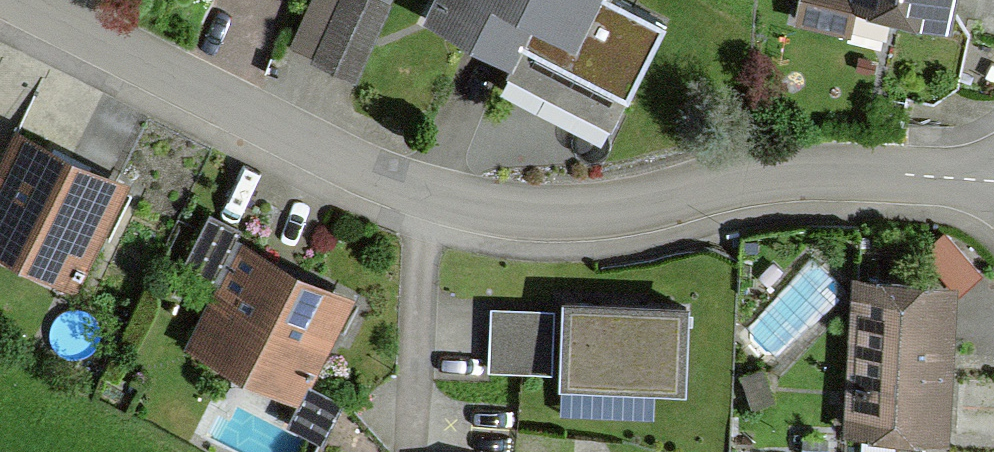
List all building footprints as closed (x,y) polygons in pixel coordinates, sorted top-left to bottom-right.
[(346,0),(316,0),(291,48),(347,76),(378,16),(346,0)] [(434,14),(511,53),(527,21),(580,48),(604,0),(441,0),(434,14)] [(801,16),(875,31),(881,3),(946,16),(949,0),(804,0),(801,16)] [(15,124),(0,155),(0,249),(77,288),(130,182),(15,124)] [(343,297),(242,249),(196,346),(297,394),(343,297)] [(955,288),(862,282),(852,431),(946,437),(955,288)] [(690,302),(563,297),(560,380),(686,385),(690,302)] [(555,308),(490,305),(487,368),(552,371),(555,308)]
